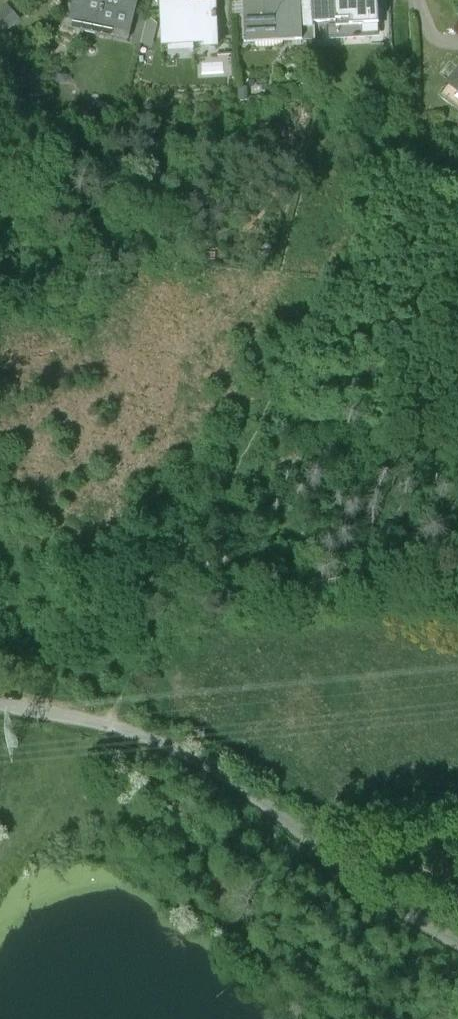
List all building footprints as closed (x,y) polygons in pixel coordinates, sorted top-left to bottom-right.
[(71,22),(83,25),(89,0),(76,0),(71,22)] [(117,0),(89,0),(83,25),(131,35),(138,1),(136,0),(118,0),(117,0)] [(245,7),(247,41),(301,39),(300,0),(286,0),(281,0),(282,5),(245,7)] [(337,26),(377,25),(376,0),(336,0),(337,26)] [(180,7),(162,8),(163,43),(205,41),(206,48),(219,48),(217,9),(181,10),(180,7)] [(23,26),(17,10),(0,17),(0,30),(2,34),(23,26)] [(450,86),(457,93),(457,76),(450,86)]
